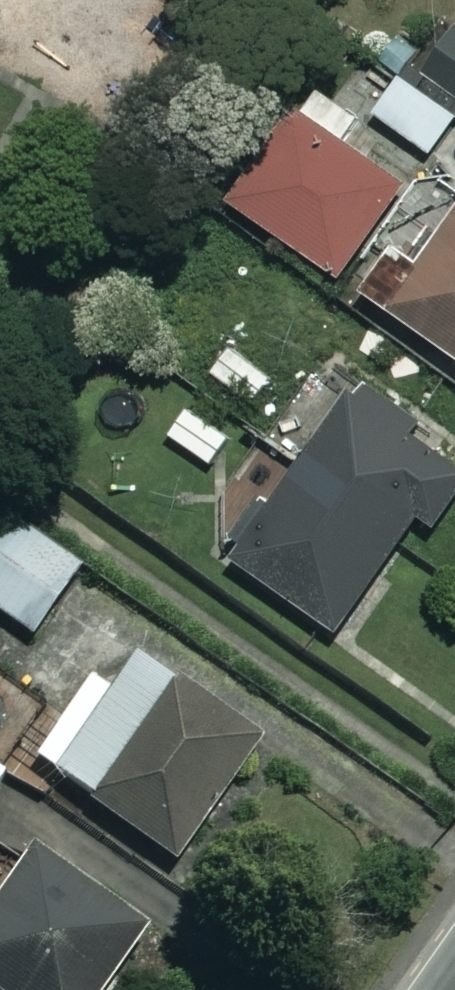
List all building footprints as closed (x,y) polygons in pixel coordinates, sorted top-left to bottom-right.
[(427,73),(454,92),(454,34),(427,73)] [(404,77),(379,113),(434,153),(454,123),(454,114),(404,77)] [(342,276),(409,183),(346,138),(361,116),(318,85),(236,200),(342,276)] [(398,243),(365,292),(454,354),(454,215),(424,261),(398,243)] [(364,388),(236,553),(344,636),(454,493),(454,458),(364,388)] [(11,516),(0,531),(0,611),(28,631),(77,565),(11,516)] [(261,741),(144,654),(115,693),(82,669),(25,746),(175,857),(261,741)] [(0,767),(0,784),(8,773),(0,767)] [(43,850),(0,909),(0,989),(102,989),(148,926),(43,850)]
